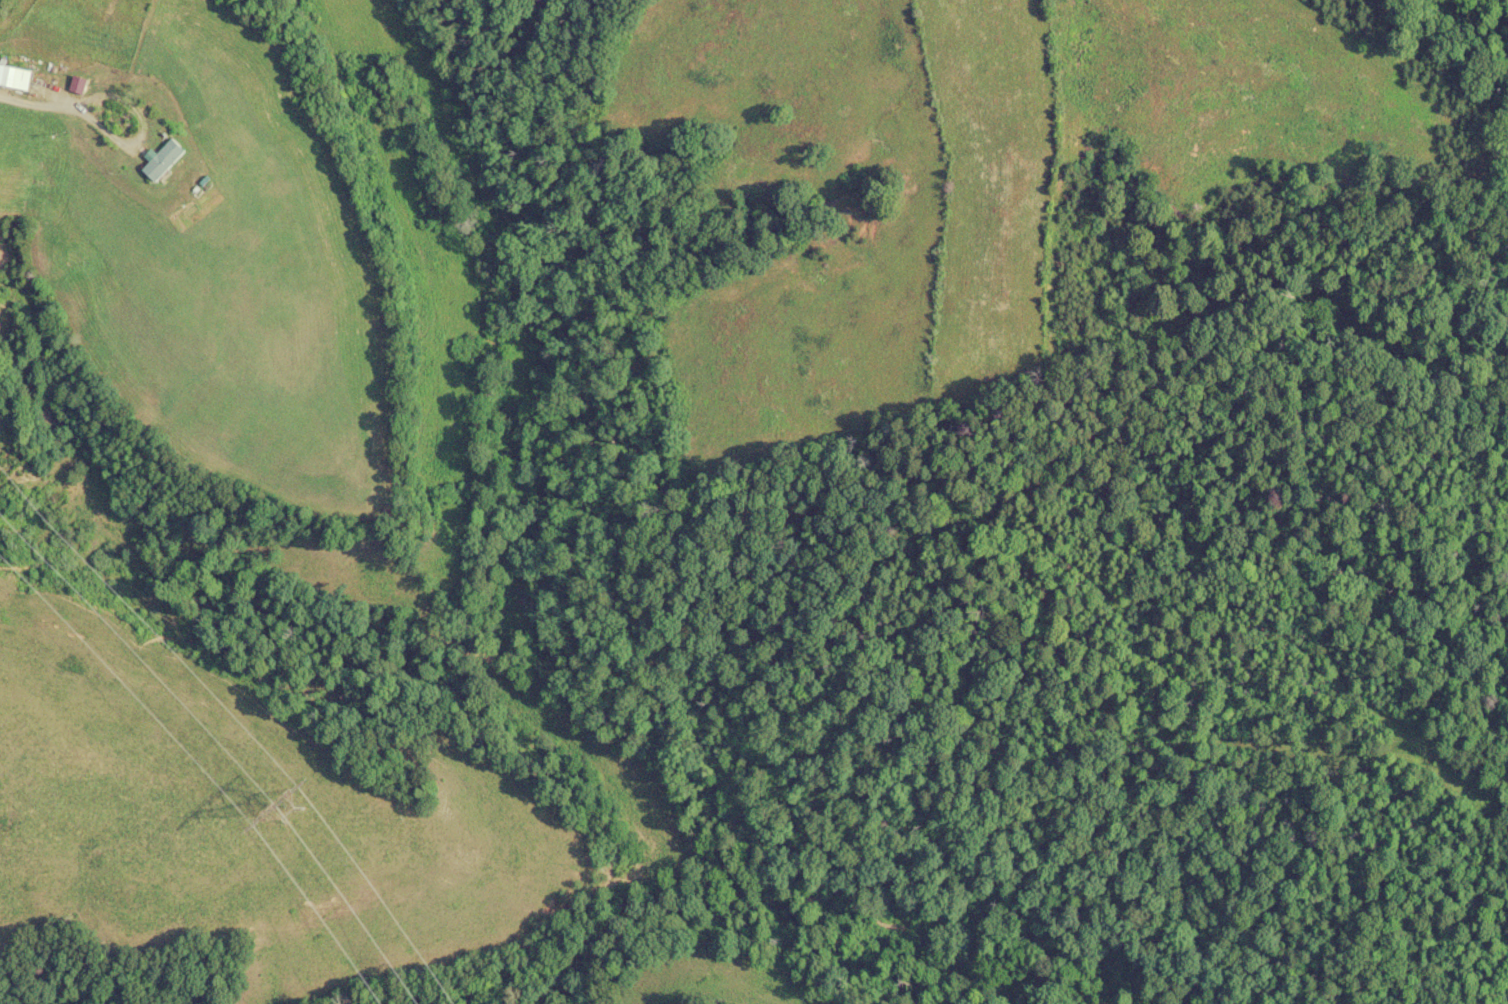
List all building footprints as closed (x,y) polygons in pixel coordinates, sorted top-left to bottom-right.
[(0,65),(0,86),(27,92),(31,72),(0,65)] [(185,153),(171,139),(141,170),(154,184),(185,153)]
